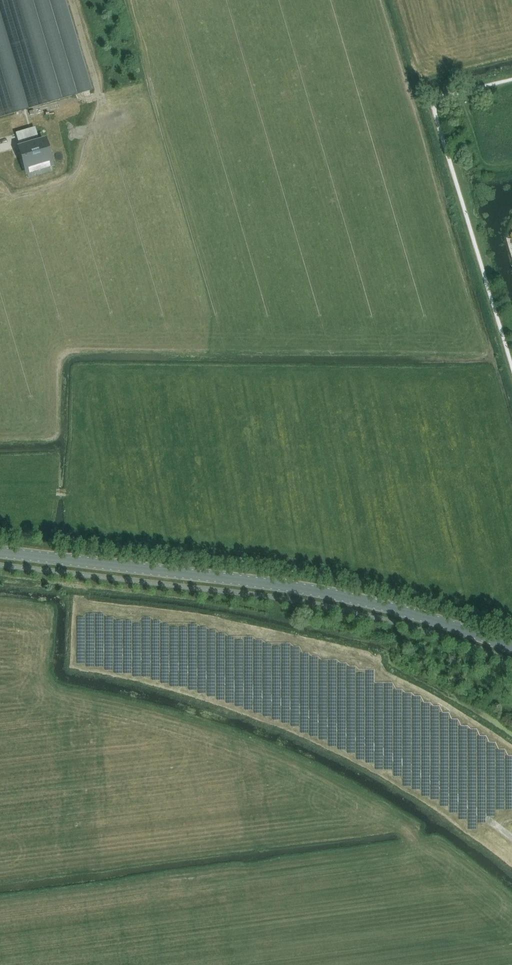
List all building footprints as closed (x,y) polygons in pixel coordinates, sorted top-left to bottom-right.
[(83,92),(91,90),(64,0),(0,0),(0,117),(83,92)] [(18,158),(21,169),(49,161),(43,140),(38,141),(34,128),(16,133),(19,146),(18,147),(21,157),(18,158)] [(480,810),(485,809),(485,811),(511,809),(511,778),(511,772),(511,771),(511,766),(508,764),(511,764),(511,754),(502,748),(498,748),(498,741),(489,742),(488,735),(476,736),(480,810)]
